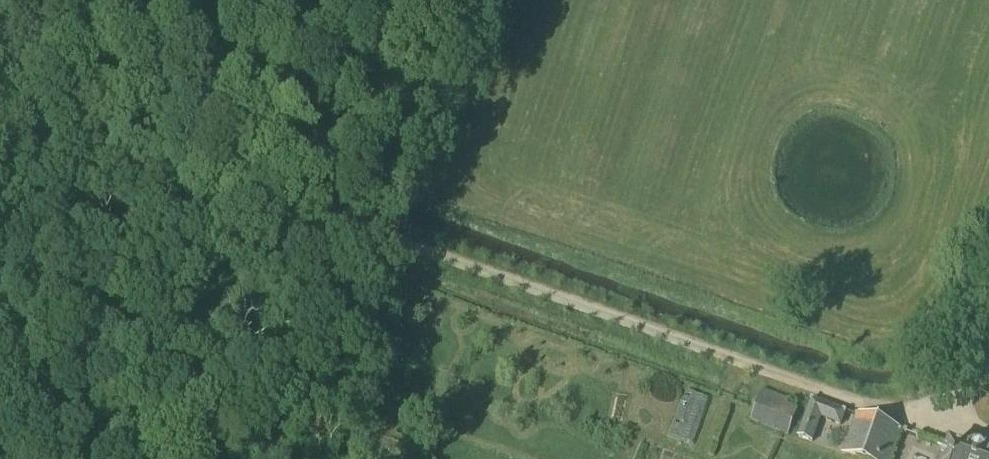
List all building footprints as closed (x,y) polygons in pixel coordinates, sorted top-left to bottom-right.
[(788,436),(797,411),(786,406),(788,401),(763,392),(751,422),(776,431),(788,436)] [(840,426),(845,414),(811,401),(797,438),(813,444),(822,420),(840,426)] [(898,430),(855,417),(842,457),(849,458),(889,458),(898,430)] [(949,445),(944,458),(988,458),(949,445)]
